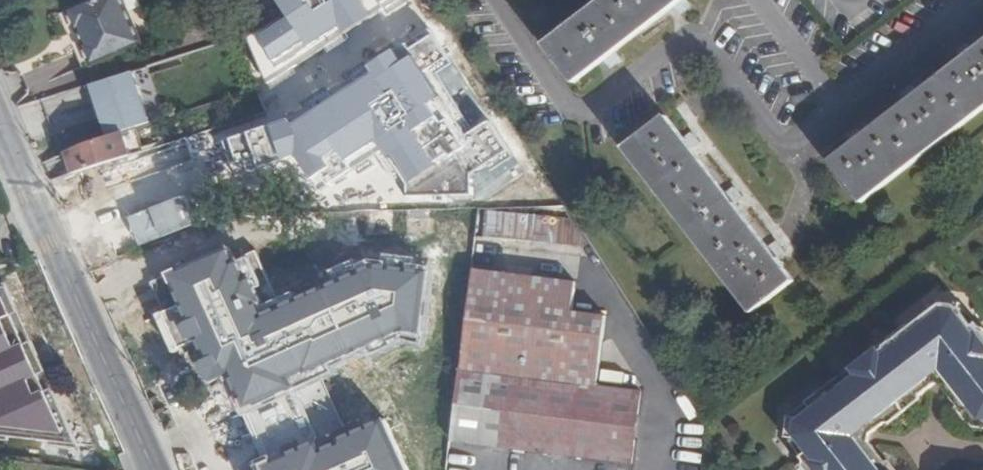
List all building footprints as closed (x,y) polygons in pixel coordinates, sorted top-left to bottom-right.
[(79,28),(86,26),(93,40),(86,43),(95,63),(147,40),(128,0),(90,0),(70,9),(79,28)] [(540,44),(571,84),(680,0),(598,0),(540,44)] [(831,164),(865,207),(982,115),(982,46),(831,164)] [(107,137),(131,129),(159,119),(142,70),(90,87),(107,137)] [(353,116),(353,145),(447,144),(447,115),(353,116)] [(663,117),(621,148),(750,314),(792,282),(663,117)] [(57,172),(59,179),(139,153),(131,129),(107,137),(82,146),(70,152),(74,167),(69,168),(57,172)] [(70,152),(65,154),(69,168),(74,167),(70,152)] [(157,182),(168,213),(197,203),(185,172),(157,182)] [(358,213),(530,206),(529,176),(357,183),(358,213)] [(498,210),(483,211),(483,237),(498,237),(498,210)] [(468,297),(464,327),(585,337),(590,296),(568,293),(569,281),(478,270),(474,298),(468,297)] [(980,332),(977,327),(968,333),(959,320),(961,307),(938,304),(937,315),(925,324),(921,318),(806,406),(810,413),(797,423),(787,421),(785,441),(796,443),(806,457),(799,461),(803,466),(803,469),(885,469),(865,444),(866,437),(933,385),(940,387),(971,429),(982,430),(982,333),(980,332)] [(579,382),(585,337),(464,327),(451,441),(629,463),(638,389),(579,382)] [(256,406),(263,431),(291,422),(284,398),(256,406)]
